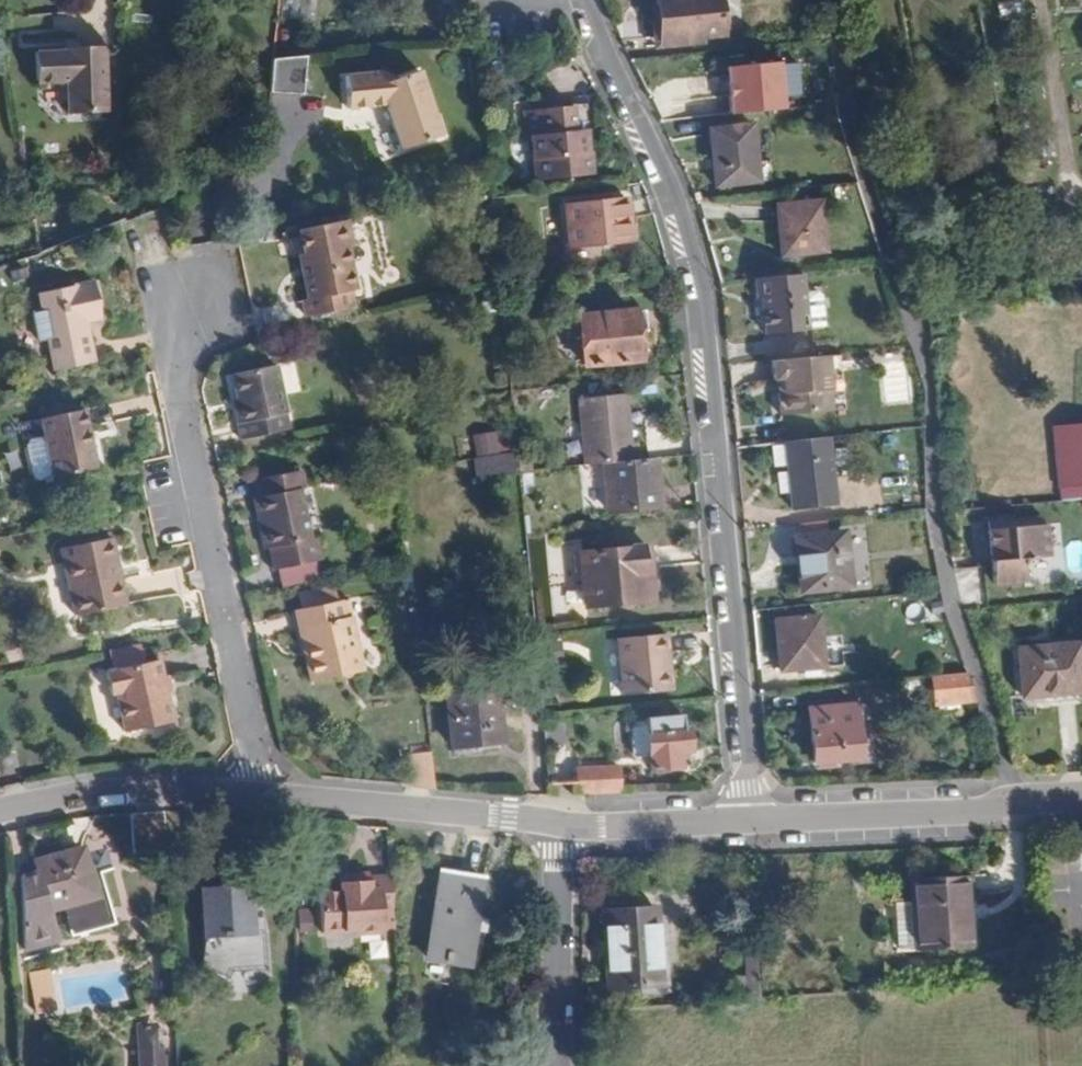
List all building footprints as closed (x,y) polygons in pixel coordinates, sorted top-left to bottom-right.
[(659,41),(722,34),(717,0),(656,0),(659,41)] [(65,49),(35,50),(35,81),(65,80),(66,112),(104,112),(104,46),(64,46),(65,49)] [(308,55),(276,59),(280,96),(313,93),(308,55)] [(724,114),(780,112),(778,63),(722,65),(724,114)] [(437,136),(413,72),(388,79),(379,75),(341,88),(350,118),(383,108),(400,150),(437,136)] [(575,120),(573,95),(523,101),(525,127),(532,126),(536,172),(592,166),(591,143),(585,143),(583,120),(575,120)] [(749,123),(709,128),(715,186),(757,182),(749,123)] [(630,240),(625,199),(567,205),(572,246),(630,240)] [(817,199),(775,203),(780,254),(824,250),(817,199)] [(349,244),(343,223),(300,232),(306,256),(300,257),(311,303),(307,303),(311,320),(357,310),(353,293),(356,292),(343,246),(349,244)] [(801,274),(754,279),(756,301),(761,301),(764,337),(806,333),(801,274)] [(100,318),(93,282),(39,291),(54,370),(95,362),(86,320),(100,318)] [(582,366),(638,361),(636,333),(647,332),(645,310),(576,316),(582,366)] [(826,357),(772,362),(773,381),(776,381),(782,381),(782,395),(777,395),(779,417),(830,412),(826,357)] [(277,371),(234,381),(245,429),(239,430),(243,446),(292,434),(277,371)] [(577,402),(582,466),(601,464),(639,461),(637,445),(627,446),(622,398),(577,402)] [(83,411),(40,419),(44,440),(29,443),(27,450),(32,479),(38,482),(96,472),(83,411)] [(473,456),(501,451),(497,431),(469,436),(473,456)] [(827,440),(783,444),(789,510),(833,506),(827,440)] [(476,479),(509,474),(506,453),(473,459),(476,479)] [(639,461),(601,464),(605,513),(657,509),(653,460),(639,461)] [(273,548),(264,550),(270,571),(323,558),(318,536),(312,537),(300,488),(307,487),(302,469),(256,480),(260,498),(252,499),(256,517),(265,515),(273,548)] [(256,517),(264,550),(273,548),(265,515),(256,517)] [(1033,525),(1045,525),(1044,516),(1033,518),(1033,525)] [(1049,524),(1045,525),(1033,525),(1033,518),(989,522),(994,583),(1023,581),(1022,564),(1031,564),(1030,557),(1051,555),(1049,524)] [(809,557),(811,591),(853,587),(849,533),(798,537),(800,558),(809,557)] [(108,538),(61,547),(75,614),(124,604),(108,538)] [(649,571),(646,546),(579,552),(584,605),(643,601),(640,571),(649,571)] [(803,591),(811,591),(809,557),(800,558),(803,591)] [(305,611),(339,605),(337,591),(303,597),(305,611)] [(347,620),(355,619),(353,603),(344,604),(347,620)] [(365,674),(355,619),(347,620),(344,604),(339,605),(305,611),(313,658),(308,658),(312,683),(365,674)] [(300,612),(308,658),(313,658),(305,611),(300,612)] [(818,618),(775,622),(780,671),(824,668),(818,618)] [(658,657),(664,657),(663,635),(615,638),(618,695),(660,692),(658,657)] [(1078,647),(1019,651),(1021,698),(1080,694),(1078,647)] [(667,692),(664,657),(658,657),(660,692),(667,692)] [(159,659),(106,670),(111,696),(123,694),(130,728),(174,718),(159,659)] [(932,703),(973,700),(967,674),(930,678),(932,703)] [(494,691),(444,694),(449,747),(498,743),(494,691)] [(849,709),(808,712),(812,765),(853,762),(849,709)] [(679,715),(641,718),(641,720),(631,721),(626,727),(629,754),(635,759),(646,758),(647,770),(688,766),(684,731),(680,731),(679,715)] [(568,783),(579,794),(612,793),(611,768),(569,769),(568,783)] [(167,859),(164,815),(131,817),(134,860),(167,859)] [(1043,860),(1056,859),(1056,840),(1042,840),(1043,860)] [(94,896),(85,864),(81,849),(32,863),(47,911),(94,896)] [(95,861),(85,864),(94,896),(61,907),(64,917),(108,904),(95,861)] [(913,869),(912,882),(965,879),(965,868),(913,869)] [(422,956),(462,966),(481,883),(443,874),(422,956)] [(398,933),(395,883),(374,883),(375,876),(353,877),(353,888),(338,888),(338,893),(320,894),(323,935),(355,934),(355,938),(386,937),(386,933),(398,933)] [(353,888),(353,877),(339,877),(338,888),(353,888)] [(965,879),(912,882),(912,891),(891,893),(895,944),(967,941),(965,879)] [(200,894),(203,942),(252,939),(251,923),(249,891),(200,894)] [(1081,923),(1081,907),(1070,907),(1071,923),(1081,923)] [(295,909),(295,932),(310,932),(310,909),(295,909)] [(655,912),(602,917),(607,990),(661,988),(655,912)] [(252,939),(264,938),(263,923),(251,923),(252,939)] [(252,939),(203,942),(201,971),(227,985),(233,976),(239,976),(254,964),(264,948),(264,938),(252,939)] [(254,964),(239,976),(266,975),(264,948),(254,964)] [(50,970),(28,971),(29,1015),(52,1014),(50,970)] [(162,1025),(133,1026),(134,1065),(164,1065),(162,1025)]
